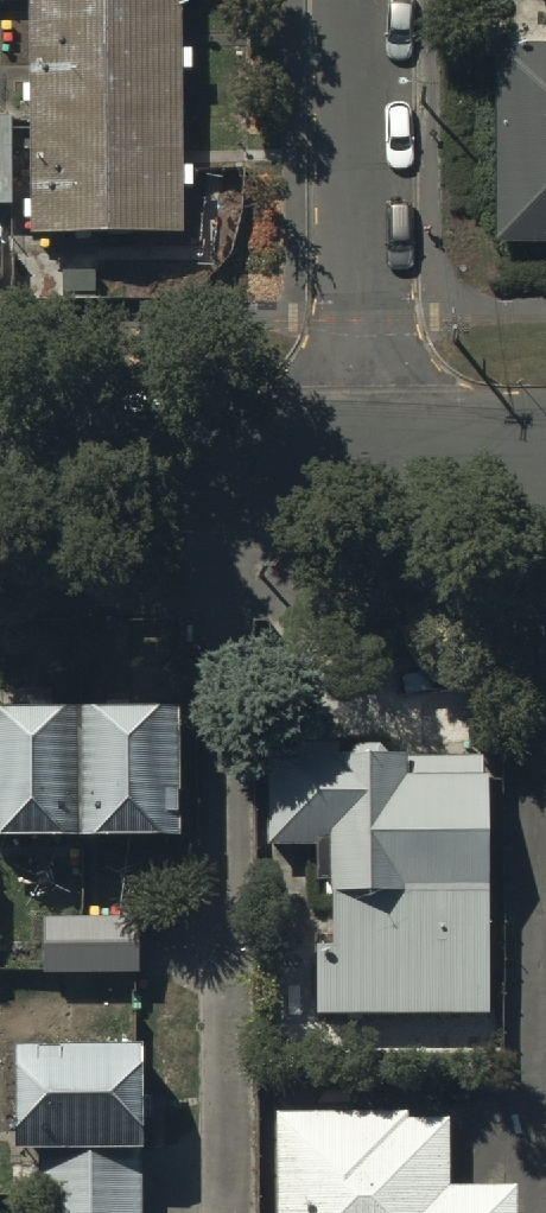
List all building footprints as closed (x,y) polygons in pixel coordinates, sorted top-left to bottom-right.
[(33,92),(27,92),(27,110),(33,110),(34,207),(26,208),(26,227),(33,227),(33,243),(188,241),(188,195),(197,195),(197,176),(185,176),(183,80),(194,80),(194,57),(185,57),(184,0),(31,0),(33,92)] [(493,52),(493,251),(545,251),(545,52),(493,52)] [(0,121),(0,211),(13,211),(12,121),(0,121)] [(182,723),(0,725),(0,853),(183,851),(182,723)] [(320,1020),(492,1018),(489,761),(342,762),(342,748),(270,749),(271,855),(319,855),(319,890),(336,890),(337,953),(319,953),(320,1020)] [(140,978),(139,927),(45,929),(46,979),(140,978)] [(143,1060),(19,1059),(19,1165),(42,1165),(42,1212),(145,1212),(143,1060)] [(449,1124),(408,1124),(408,1118),(280,1118),(280,1212),(519,1212),(519,1191),(449,1191),(449,1124)]
